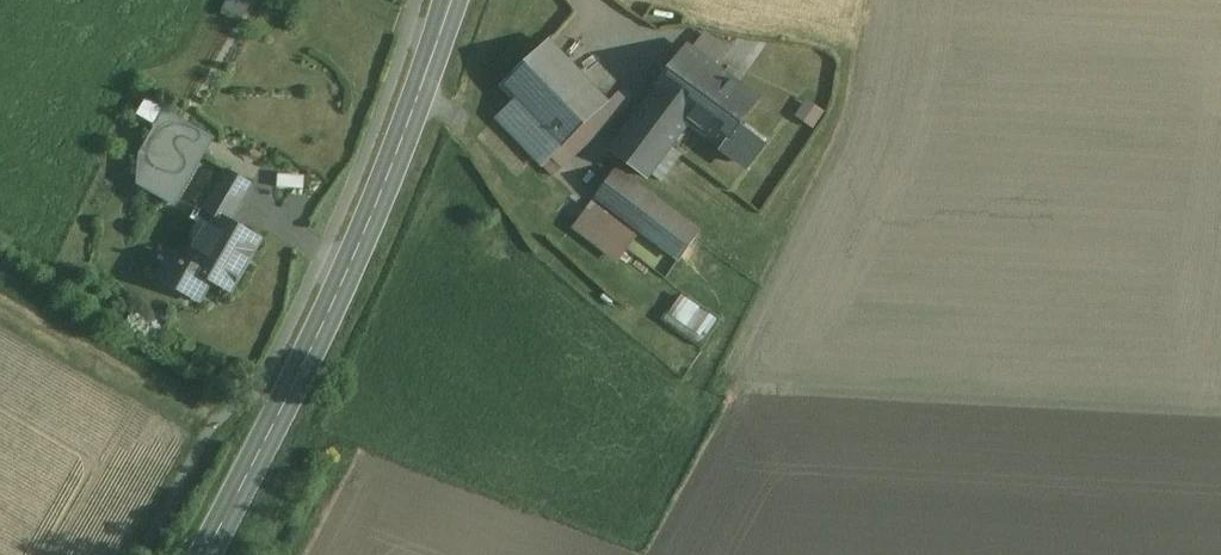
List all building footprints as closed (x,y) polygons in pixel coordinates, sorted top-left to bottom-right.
[(226,7),(225,10),(240,18),(250,0),(229,0),(226,7)] [(550,41),(503,85),(517,100),(498,118),(554,177),(608,126),(597,115),(609,103),(550,41)] [(690,121),(725,75),(689,48),(611,149),(648,178),(671,146),(690,121)] [(757,99),(725,75),(690,121),(749,165),(763,146),(737,127),(757,99)] [(818,126),(828,109),(810,98),(800,115),(818,126)] [(157,125),(206,151),(214,138),(149,101),(141,116),(157,125)] [(206,151),(157,125),(141,154),(139,184),(176,205),(206,151)] [(235,213),(252,184),(228,171),(212,199),(235,213)] [(640,189),(616,171),(597,197),(681,259),(700,233),(640,189)] [(305,176),(279,174),(278,188),(304,190),(305,176)] [(174,255),(161,277),(200,300),(212,279),(219,284),(231,291),(245,267),(243,265),(259,239),(230,222),(235,213),(212,199),(206,210),(215,216),(188,263),(174,255)] [(592,200),(571,228),(619,263),(640,235),(592,200)] [(671,322),(710,339),(722,313),(683,295),(671,322)]
